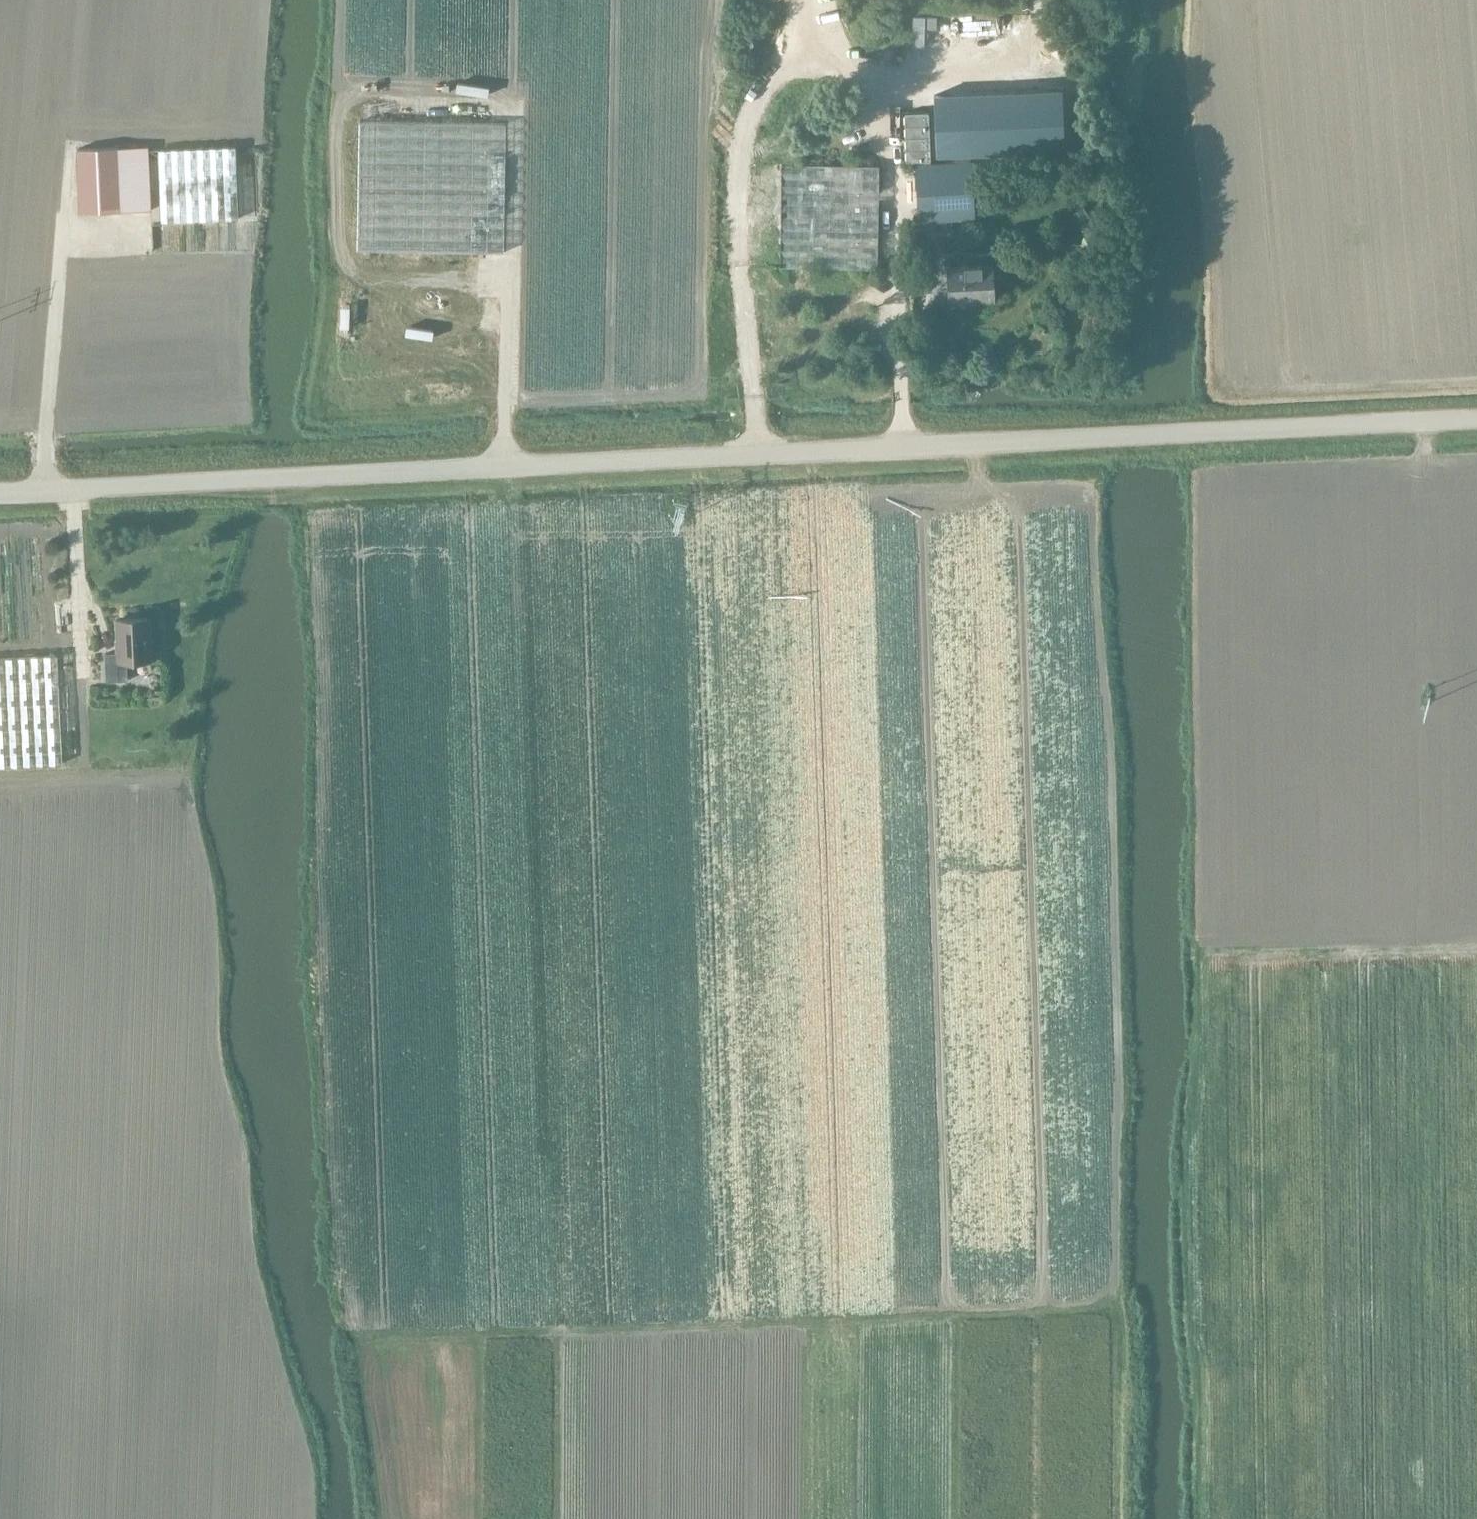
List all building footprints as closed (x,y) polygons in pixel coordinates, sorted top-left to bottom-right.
[(412,114),(435,115),(435,105),(413,104),(412,114)] [(358,250),(504,252),(505,123),(360,121),(358,250)] [(915,143),(916,163),(918,219),(974,217),(971,141),(915,143)] [(80,212),(121,211),(150,209),(148,145),(77,148),(80,212)] [(155,150),(158,222),(239,218),(236,146),(155,150)] [(716,267),(878,269),(879,166),(717,164),(716,267)] [(919,228),(911,228),(912,252),(929,251),(928,239),(920,240),(919,228)] [(993,264),(947,266),(949,304),(967,303),(967,299),(994,298),(993,264)] [(673,512),(689,513),(690,502),(674,501),(673,512)] [(105,653),(106,681),(128,680),(127,661),(151,660),(149,617),(116,619),(118,652),(105,653)] [(62,762),(57,654),(0,657),(0,765),(62,762)]
